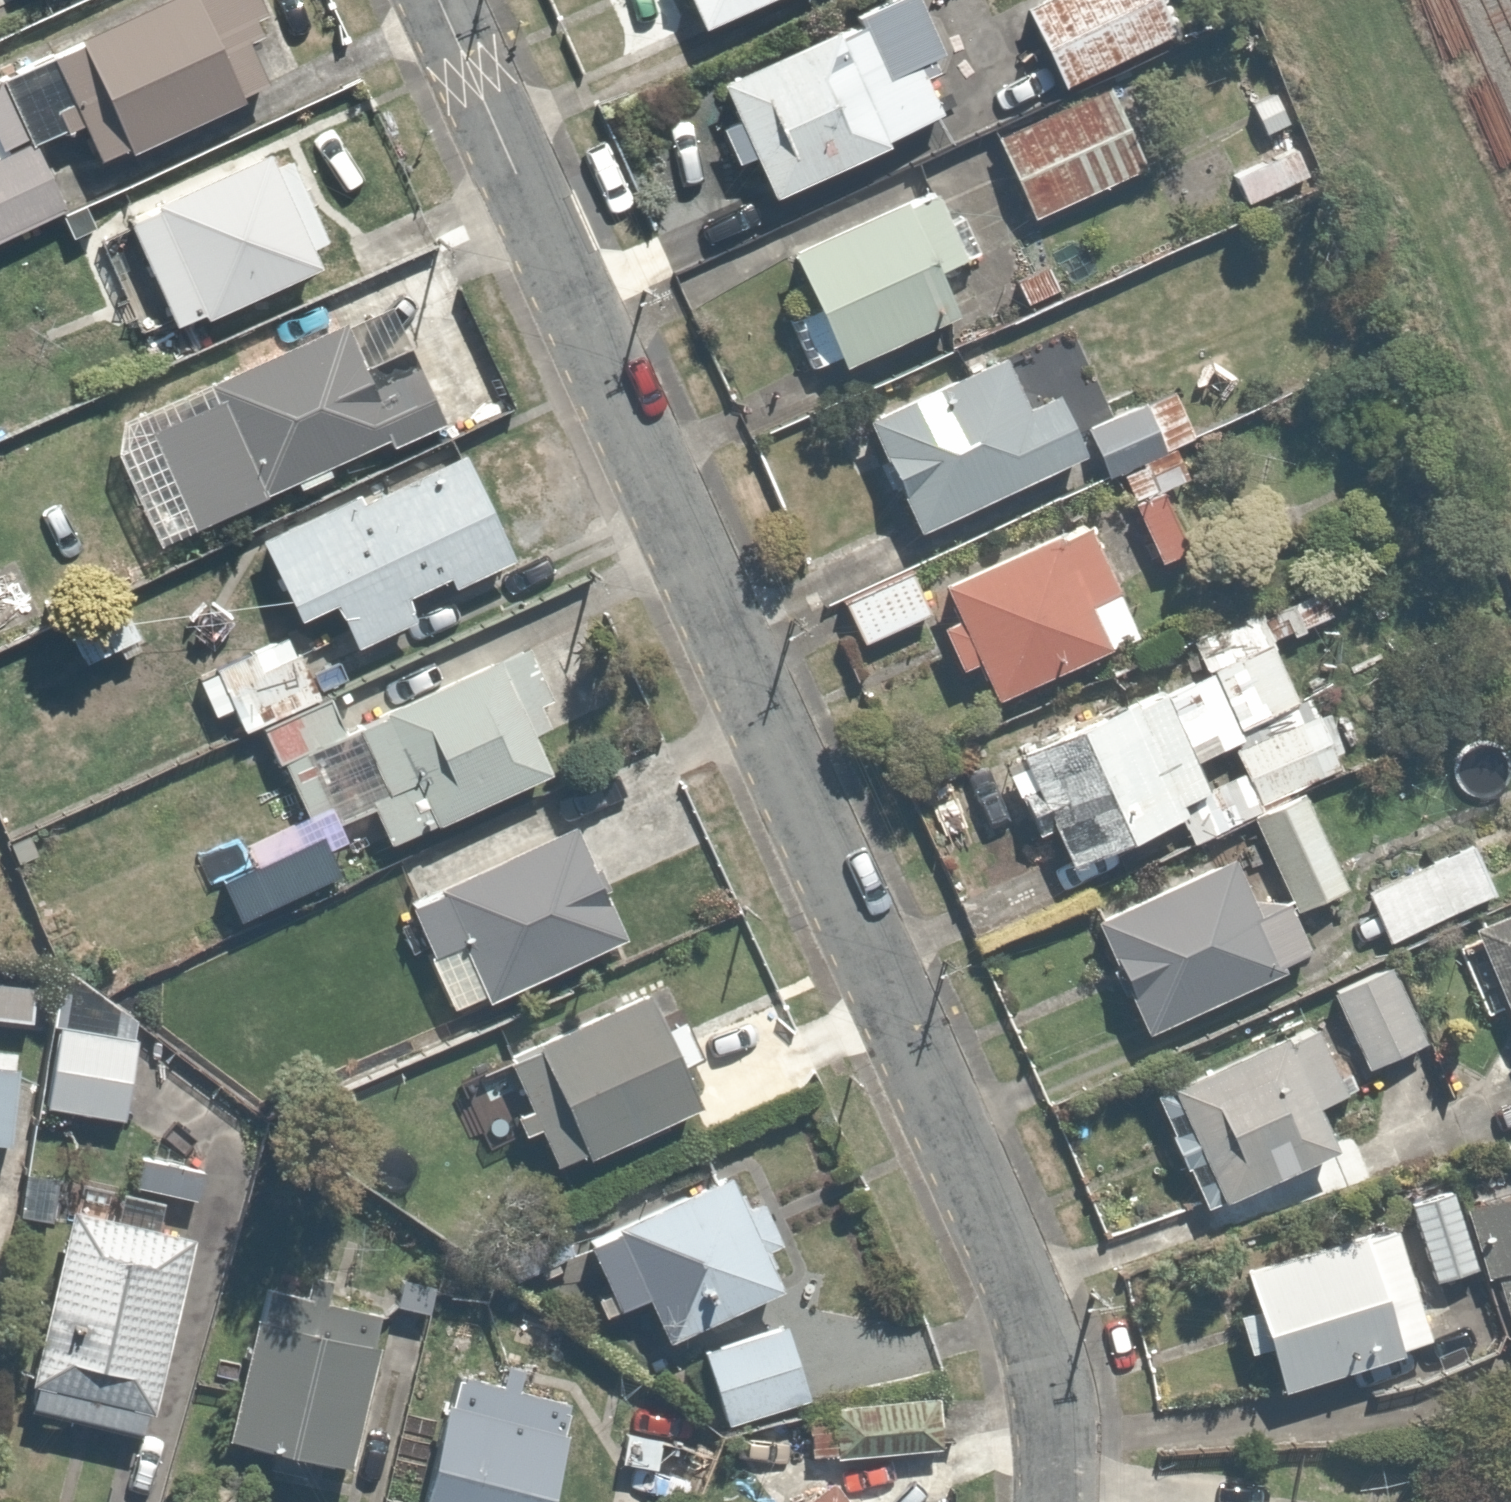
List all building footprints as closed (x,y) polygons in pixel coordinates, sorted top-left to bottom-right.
[(28,53),(89,166),(292,62),(262,0),(138,0),(28,53)] [(679,22),(729,0),(670,0),(679,22)] [(896,0),(856,0),(701,67),(718,107),(699,115),(718,162),(739,154),(755,192),(944,111),(896,0)] [(1011,5),(1052,87),(1168,28),(1154,0),(1020,0),(1011,5)] [(1108,84),(987,141),(1023,216),(1144,159),(1108,84)] [(19,136),(0,95),(0,145),(19,136)] [(0,145),(0,236),(55,210),(19,136),(0,145)] [(253,157),(106,222),(155,332),(302,267),(293,247),(253,157)] [(916,183),(778,262),(836,362),(941,301),(922,268),(954,249),(916,183)] [(128,434),(175,534),(437,411),(411,356),(356,382),(328,323),(194,385),(201,400),(128,434)] [(854,420),(906,528),(1059,454),(1033,399),(1023,404),(1011,378),(998,384),(977,339),(896,379),(904,396),(854,420)] [(1191,432),(1170,385),(1071,430),(1092,477),(1191,432)] [(381,464),(251,531),(290,605),(323,588),(348,637),(419,601),(409,581),(442,565),(448,576),(504,547),(452,445),(389,478),(381,464)] [(1164,485),(1121,506),(1156,579),(1199,559),(1164,485)] [(944,608),(927,621),(947,664),(959,658),(974,690),(1120,620),(1070,517),(976,562),(968,547),(932,565),(944,608)] [(911,566),(834,597),(851,640),(928,609),(911,566)] [(105,646),(111,658),(138,644),(132,631),(138,628),(117,586),(84,603),(88,612),(39,638),(34,629),(0,647),(0,650),(21,689),(105,646)] [(1187,822),(1196,843),(1351,777),(1317,699),(1302,705),(1265,619),(1205,645),(1219,679),(1031,760),(1079,868),(1187,822)] [(565,756),(513,637),(334,716),(295,627),(185,675),(212,736),(244,722),(295,836),(360,807),(375,839),(565,756)] [(1351,891),(1307,798),(1256,819),(1301,915),(1351,891)] [(384,888),(436,1010),(615,935),(563,813),(384,888)] [(1476,844),(1371,892),(1396,946),(1500,899),(1476,844)] [(1239,861),(1101,924),(1154,1039),(1292,975),(1288,967),(1315,954),(1292,903),(1258,903),(1239,861)] [(1442,957),(1463,1005),(1499,990),(1510,1018),(1510,910),(1472,926),(1479,941),(1442,957)] [(1383,969),(1318,998),(1349,1068),(1414,1040),(1383,969)] [(496,1043),(547,1163),(692,1100),(641,981),(496,1043)] [(1304,1018),(1137,1091),(1188,1207),(1322,1149),(1301,1099),(1333,1085),(1304,1018)] [(133,1030),(42,1019),(32,1105),(122,1116),(133,1030)] [(3,1143),(11,1053),(0,1052),(0,1143),(3,1143)] [(100,1210),(50,1201),(11,1404),(138,1429),(190,1161),(113,1146),(100,1210)] [(723,1157),(572,1230),(610,1310),(631,1300),(650,1339),(764,1284),(749,1253),(766,1245),(723,1157)] [(1399,1208),(1424,1280),(1469,1264),(1499,1351),(1510,1347),(1510,1168),(1399,1208)] [(1376,1221),(1229,1270),(1268,1389),(1415,1340),(1376,1221)] [(359,1313),(244,1287),(212,1431),(327,1456),(359,1313)] [(784,1312),(687,1343),(716,1434),(813,1403),(784,1312)] [(551,1398),(436,1369),(402,1501),(525,1501),(551,1398)] [(607,1428),(603,1467),(654,1471),(658,1433),(607,1428)] [(777,1501),(835,1501),(810,1473),(777,1501)]
